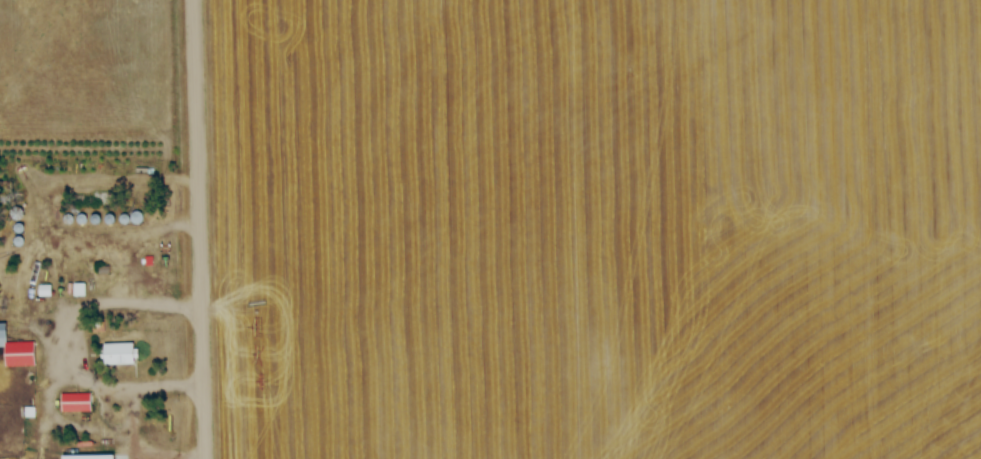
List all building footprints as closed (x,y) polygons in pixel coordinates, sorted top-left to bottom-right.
[(6,348),(6,367),(37,367),(37,343),(9,343),(9,324),(0,324),(0,348),(6,348)] [(106,344),(106,365),(140,365),(140,344),(106,344)] [(61,412),(93,412),(93,395),(61,395),(61,412)]
